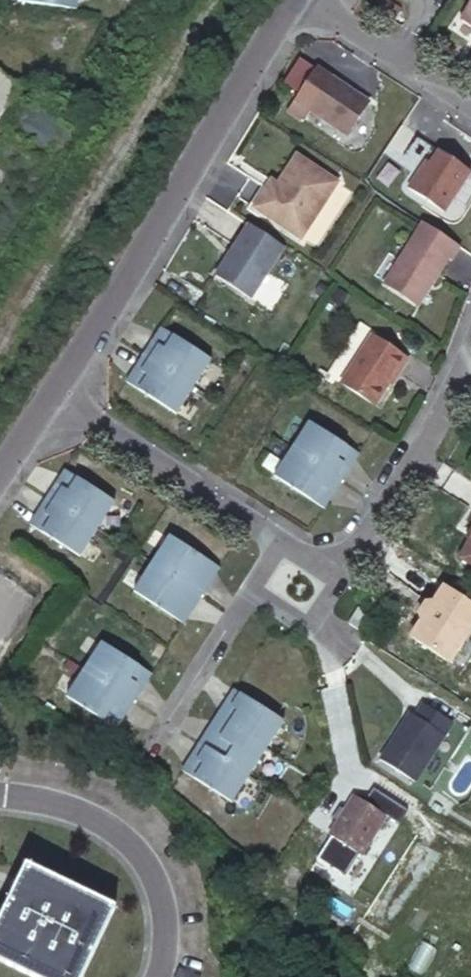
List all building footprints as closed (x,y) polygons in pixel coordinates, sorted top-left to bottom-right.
[(46,9),(48,0),(0,0),(0,1),(46,9)] [(46,9),(54,10),(55,0),(48,0),(46,9)] [(461,20),(470,27),(470,6),(461,20)] [(307,111),(329,78),(315,69),(293,103),(307,111)] [(368,103),(329,78),(307,111),(346,137),(368,103)] [(438,151),(429,164),(421,176),(417,174),(407,189),(443,213),(470,172),(438,151)] [(296,157),(277,187),(272,194),(266,190),(253,210),(301,241),(337,184),(296,157)] [(429,164),(425,161),(417,174),(421,176),(429,164)] [(277,187),(271,183),(266,190),(272,194),(277,187)] [(461,249),(424,226),(385,287),(418,308),(449,261),(452,263),(461,249)] [(284,249),(248,227),(215,279),(250,301),(284,249)] [(158,347),(167,334),(161,330),(152,343),(158,347)] [(158,347),(152,343),(143,357),(193,389),(211,361),(167,334),(158,347)] [(408,361),(371,338),(340,386),(374,407),(388,384),(395,374),(398,376),(408,361)] [(193,389),(143,357),(135,371),(141,375),(132,388),(176,416),(193,389)] [(141,375),(135,371),(126,384),(132,388),(141,375)] [(392,387),(398,376),(395,374),(388,384),(392,387)] [(353,452),(309,424),(292,451),(342,483),(350,469),(344,465),(353,452)] [(333,496),(342,483),(292,451),(274,478),(318,506),(327,492),(333,496)] [(350,469),(359,456),(353,452),(344,465),(350,469)] [(71,476),(65,472),(56,486),(63,490),(71,476)] [(115,504),(71,476),(63,490),(56,486),(48,500),(98,532),(115,504)] [(324,510),(333,496),(327,492),(318,506),(324,510)] [(98,532),(48,500),(39,513),(45,518),(36,531),(80,559),(98,532)] [(45,518),(39,513),(30,527),(36,531),(45,518)] [(456,558),(470,567),(470,534),(456,558)] [(214,566),(170,538),(152,566),(202,598),(211,585),(205,580),(214,566)] [(202,598),(152,566),(135,594),(178,622),(187,608),(194,612),(202,598)] [(220,570),(214,566),(205,580),(211,585),(220,570)] [(445,589),(433,607),(428,604),(420,617),(425,620),(412,639),(450,663),(470,631),(470,606),(445,589)] [(185,626),(194,612),(187,608),(178,622),(185,626)] [(360,609),(349,625),(359,631),(368,615),(360,609)] [(85,673),(135,704),(144,690),(138,686),(146,673),(102,645),(85,673)] [(127,718),(135,704),(85,673),(68,699),(111,727),(120,714),(127,718)] [(153,677),(146,673),(138,686),(144,690),(153,677)] [(285,723),(235,691),(226,705),(233,709),(224,723),(268,751),(285,723)] [(233,709),(226,705),(218,719),(224,723),(233,709)] [(411,715),(382,761),(416,783),(454,724),(424,705),(416,718),(411,715)] [(118,731),(127,718),(120,714),(111,727),(118,731)] [(216,736),(224,723),(218,719),(209,732),(216,736)] [(268,751),(224,723),(216,736),(209,732),(201,746),(251,778),(268,751)] [(251,778),(201,746),(192,759),(198,763),(190,777),(234,805),(251,778)] [(198,763),(192,759),(184,773),(190,777),(198,763)] [(356,797),(331,837),(363,857),(388,818),(401,826),(410,812),(375,790),(366,804),(356,797)] [(0,929),(0,976),(86,976),(108,929),(19,888),(0,929)]
